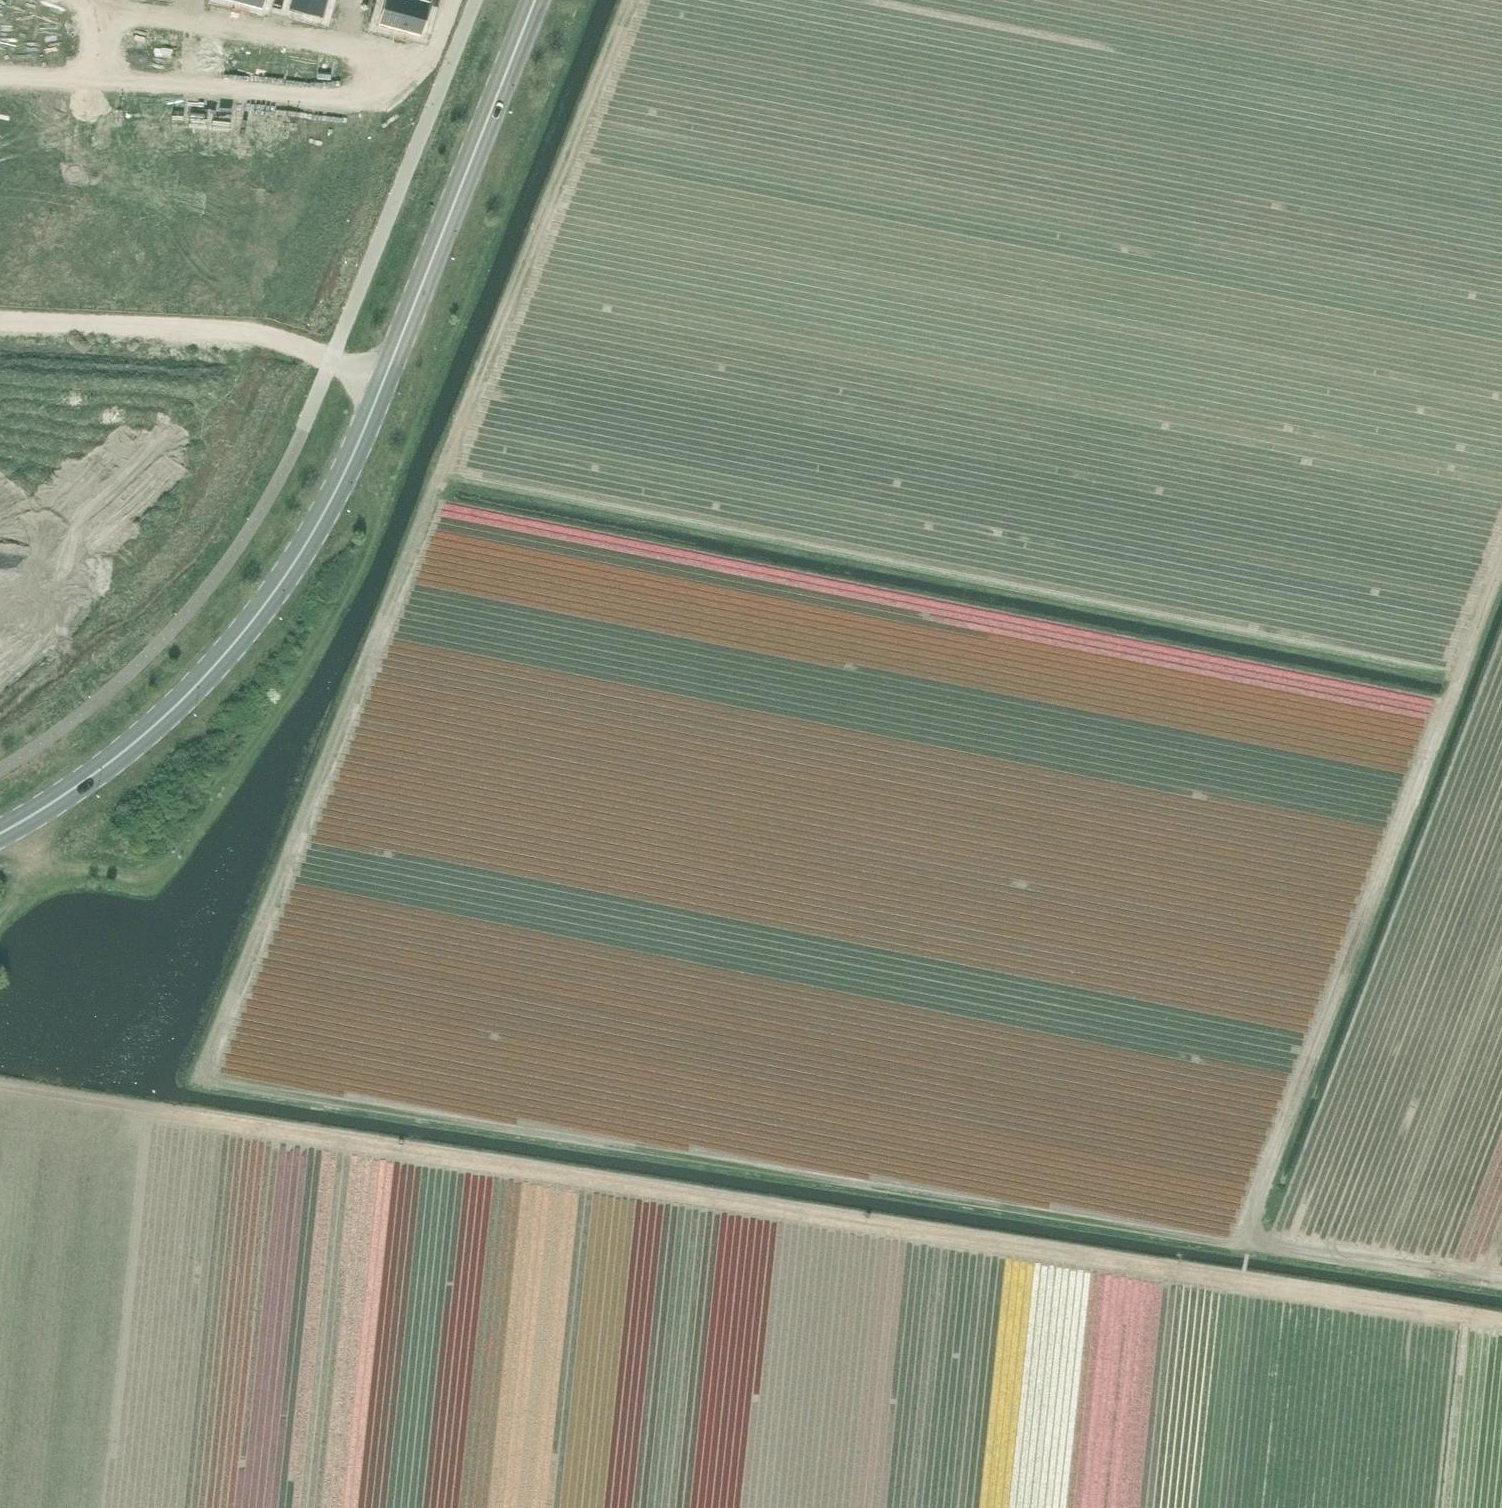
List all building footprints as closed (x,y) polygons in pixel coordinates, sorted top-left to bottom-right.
[(290,10),(325,19),(329,0),(293,0),(290,10)] [(379,26),(423,39),(432,4),(418,0),(402,0),(401,5),(386,0),(379,26)] [(86,108),(84,151),(122,153),(123,135),(110,134),(111,109),(86,108)] [(139,110),(137,157),(176,161),(177,136),(165,135),(165,112),(139,110)] [(196,115),(194,163),(240,166),(240,146),(227,145),(227,116),(196,115)]
